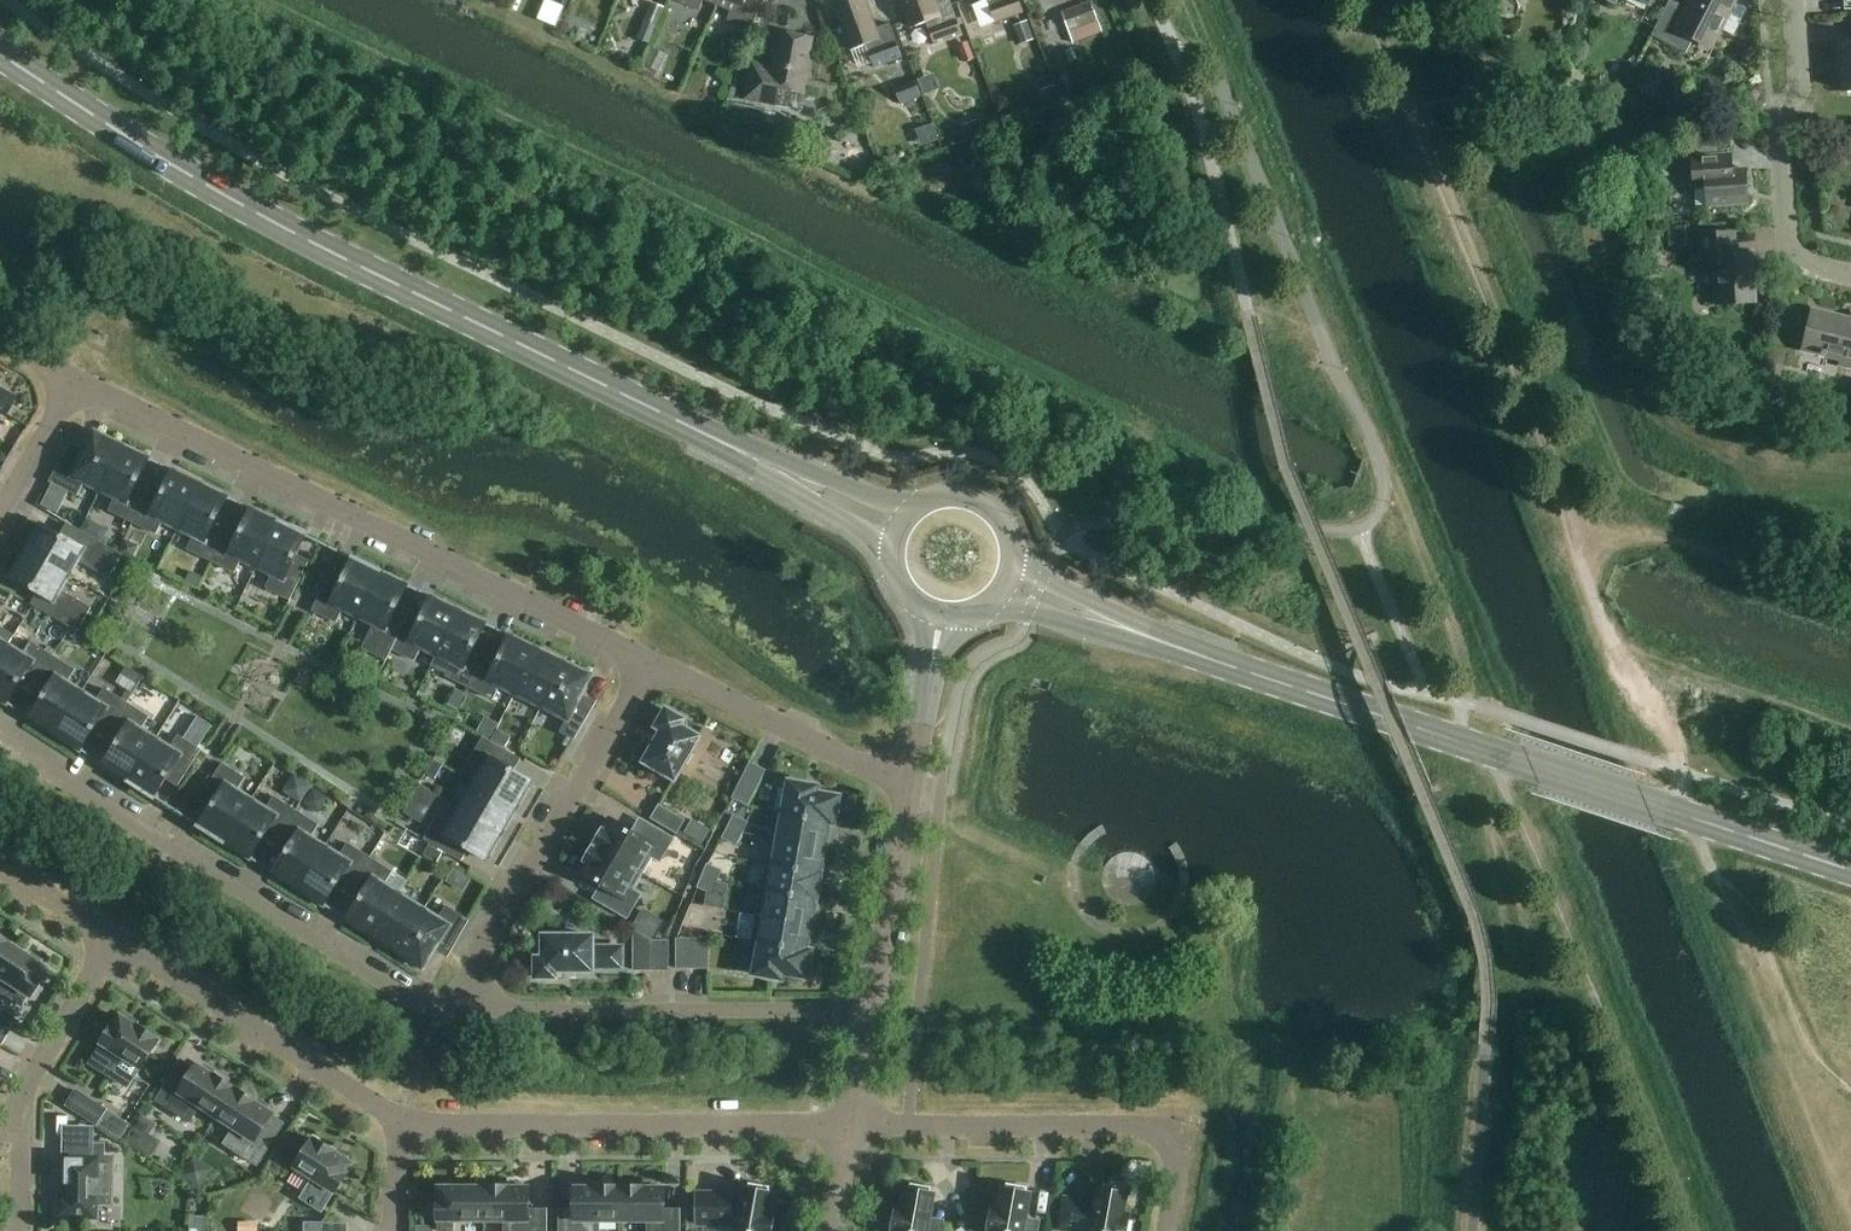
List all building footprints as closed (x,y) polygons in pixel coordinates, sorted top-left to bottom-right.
[(699,10),(704,0),(675,0),(699,10)] [(717,5),(731,11),(726,21),(751,31),(763,3),(756,0),(719,0),(717,5)] [(865,0),(850,0),(834,6),(851,50),(865,44),(873,67),(902,56),(889,23),(876,28),(865,0)] [(937,6),(934,0),(901,0),(911,27),(926,22),(934,44),(962,34),(950,1),(937,6)] [(995,22),(1023,12),(1019,0),(987,0),(995,22)] [(1586,0),(1568,0),(1566,3),(1580,11),(1586,0)] [(1729,0),(1692,0),(1691,2),(1685,0),(1670,0),(1652,36),(1686,54),(1695,37),(1713,47),(1721,31),(1733,37),(1747,9),(1729,0)] [(656,27),(664,7),(650,1),(642,22),(656,27)] [(1075,45),(1104,34),(1092,2),(1063,12),(1075,45)] [(1035,38),(1028,19),(1014,24),(1021,43),(1035,38)] [(744,100),(764,103),(775,105),(778,89),(806,94),(816,39),(778,32),(772,65),(752,62),(744,100)] [(973,60),(967,43),(958,47),(964,64),(973,60)] [(1837,44),(1838,60),(1843,60),(1845,92),(1850,92),(1850,43),(1837,44)] [(1067,63),(1077,59),(1073,47),(1063,51),(1067,63)] [(652,51),(644,67),(662,76),(670,60),(652,51)] [(1657,73),(1635,86),(1642,97),(1663,84),(1657,73)] [(901,106),(923,97),(916,81),(895,89),(901,106)] [(1054,88),(1042,93),(1049,110),(1060,106),(1054,88)] [(728,104),(726,116),(740,123),(761,127),(764,111),(728,104)] [(977,122),(962,127),(966,141),(981,135),(977,122)] [(1719,156),(1719,145),(1696,147),(1697,158),(1691,158),(1693,190),(1705,189),(1707,208),(1749,205),(1746,171),(1734,172),(1733,155),(1719,156)] [(1684,244),(1684,223),(1668,223),(1668,244),(1684,244)] [(1732,254),(1731,234),(1700,236),(1701,267),(1715,267),(1717,305),(1755,303),(1752,252),(1732,254)] [(1812,312),(1802,352),(1841,361),(1840,367),(1850,370),(1850,321),(1812,312)] [(4,415),(14,398),(0,390),(0,413),(4,415)] [(100,490),(122,445),(95,432),(83,458),(68,451),(52,483),(78,496),(84,483),(100,490)] [(122,445),(100,490),(116,498),(110,511),(133,523),(149,490),(137,484),(149,459),(122,445)] [(149,490),(133,523),(156,534),(162,521),(178,529),(201,484),(174,470),(161,496),(149,490)] [(201,484),(178,529),(194,537),(188,550),(211,561),(227,529),(215,523),(228,497),(201,484)] [(227,529),(211,561),(235,573),(241,560),(257,567),(279,522),(252,509),(239,535),(227,529)] [(279,522),(257,567),(273,575),(266,588),(290,600),(306,567),(294,561),(306,536),(279,522)] [(26,550),(70,576),(79,561),(109,578),(122,555),(73,527),(66,539),(41,524),(26,550)] [(61,591),(70,576),(26,550),(11,576),(39,592),(32,604),(78,631),(91,608),(61,591)] [(359,617),(381,572),(353,559),(341,585),(329,578),(313,611),(336,622),(343,609),(359,617)] [(191,570),(187,580),(198,585),(202,576),(191,570)] [(381,572),(359,617),(374,625),(363,648),(386,660),(407,617),(395,611),(408,585),(381,572)] [(407,617),(386,660),(391,649),(415,661),(421,648),(437,656),(459,610),(432,597),(419,623),(407,617)] [(459,610),(437,656),(453,663),(446,676),(469,688),(486,655),(474,649),(486,624),(459,610)] [(486,655),(469,688),(493,699),(499,686),(515,694),(537,649),(510,636),(498,662),(486,655)] [(8,645),(0,640),(0,658),(8,645)] [(53,656),(31,642),(24,654),(8,645),(0,658),(0,699),(7,703),(22,679),(33,687),(53,656)] [(537,649),(515,694),(542,707),(564,662),(537,649)] [(56,735),(82,692),(67,682),(75,670),(53,656),(33,687),(44,695),(30,718),(56,735)] [(564,662),(542,707),(567,720),(560,732),(577,741),(593,708),(579,701),(591,675),(564,662)] [(107,733),(127,703),(105,689),(97,701),(82,692),(56,735),(81,750),(96,726),(107,733)] [(129,781),(156,739),(141,729),(149,717),(127,703),(107,733),(119,741),(103,765),(129,781)] [(673,714),(667,710),(657,727),(663,731),(645,762),(675,780),(699,737),(680,726),(684,720),(681,719),(682,718),(674,714),(673,714)] [(506,747),(511,738),(498,730),(493,739),(506,747)] [(156,739),(129,781),(154,797),(170,773),(181,781),(201,750),(178,736),(171,748),(156,739)] [(474,783),(517,809),(533,782),(508,768),(515,756),(483,738),(470,761),(483,768),(474,783)] [(435,779),(443,765),(434,760),(426,773),(435,779)] [(748,805),(765,771),(750,763),(733,798),(748,805)] [(225,842),(252,800),(237,790),(245,778),(222,764),(203,794),(215,802),(199,826),(225,842)] [(775,813),(834,823),(839,797),(816,793),(817,787),(790,782),(784,813),(775,812),(775,813)] [(503,834),(517,809),(474,783),(459,809),(503,834)] [(277,842),(296,811),(274,797),(267,809),(252,800),(225,842),(250,858),(266,834),(277,842)] [(677,833),(684,820),(659,806),(652,818),(677,833)] [(488,860),(503,834),(459,809),(450,824),(438,817),(425,839),(456,858),(463,846),(488,860)] [(298,889),(326,847),(311,837),(318,825),(296,811),(277,842),(288,849),(273,873),(298,889)] [(770,839),(828,849),(831,833),(826,833),(828,823),(834,824),(834,823),(775,813),(770,839)] [(729,827),(742,833),(747,823),(734,816),(729,827)] [(693,818),(684,832),(702,842),(710,828),(693,818)] [(592,845),(640,873),(650,856),(660,862),(674,839),(649,824),(641,837),(612,819),(606,830),(602,828),(601,829),(593,843),(592,845)] [(736,845),(742,833),(729,827),(723,838),(736,845)] [(766,864),(821,874),(821,873),(819,873),(821,863),(825,864),(828,849),(770,839),(766,864)] [(351,889),(370,858),(348,844),(341,856),(326,847),(298,889),(324,905),(339,881),(351,889)] [(631,889),(640,873),(592,845),(592,846),(591,846),(583,859),(584,860),(582,862),(586,864),(580,874),(610,891),(602,904),(627,918),(641,895),(631,889)] [(437,862),(443,853),(429,846),(424,855),(437,862)] [(372,936),(399,894),(384,884),(392,872),(370,858),(351,889),(362,896),(347,920),(372,936)] [(761,890),(816,900),(821,874),(766,864),(761,890)] [(703,876),(717,881),(721,871),(708,865),(703,876)] [(678,893),(680,875),(662,873),(658,899),(664,900),(662,917),(683,920),(687,894),(678,893)] [(712,893),(717,881),(703,876),(698,888),(712,893)] [(757,915),(814,926),(817,910),(812,910),(814,900),(816,901),(816,900),(761,890),(757,915)] [(397,952),(424,909),(399,894),(372,936),(397,952)] [(694,904),(685,926),(695,930),(704,908),(694,904)] [(424,909),(397,952),(422,968),(438,944),(451,952),(469,921),(447,907),(439,919),(424,909)] [(637,930),(654,940),(663,924),(647,915),(637,930)] [(752,941),(760,943),(809,951),(809,950),(805,950),(807,940),(811,941),(814,926),(757,915),(752,941)] [(634,930),(635,971),(653,970),(669,970),(670,941),(653,941),(634,930)] [(592,948),(592,937),(543,937),(543,959),(536,959),(536,978),(556,978),(556,971),(592,971),(592,968),(621,968),(621,948),(592,948)] [(692,940),(692,968),(708,968),(708,939),(692,940)] [(677,968),(692,968),(692,940),(677,940),(677,968)] [(809,951),(760,943),(755,975),(782,980),(783,974),(806,978),(811,952),(809,951)] [(20,1005),(26,995),(27,996),(38,979),(37,978),(43,968),(5,944),(0,952),(0,992),(20,1005)] [(90,1064),(111,1077),(129,1088),(159,1041),(156,1039),(157,1038),(139,1027),(139,1028),(120,1016),(114,1027),(112,1026),(102,1043),(103,1044),(90,1064)] [(217,1117),(235,1090),(232,1088),(233,1087),(216,1076),(215,1077),(197,1065),(185,1084),(173,1076),(157,1101),(189,1122),(200,1106),(217,1117)] [(235,1090),(217,1117),(235,1128),(225,1144),(257,1165),(273,1140),(261,1132),(273,1114),(254,1102),(255,1101),(238,1090),(237,1091),(235,1090)] [(97,1124),(106,1110),(76,1091),(67,1105),(97,1124)] [(39,1101),(34,1112),(52,1120),(57,1109),(39,1101)] [(141,1118),(126,1141),(139,1149),(148,1135),(154,1126),(141,1118)] [(111,1204),(112,1159),(95,1158),(96,1127),(66,1126),(65,1197),(59,1197),(59,1217),(90,1218),(90,1203),(111,1204)] [(316,1141),(313,1139),(295,1167),(314,1178),(301,1198),(322,1211),(334,1191),(336,1192),(347,1175),(345,1174),(352,1164),(333,1152),(334,1151),(317,1140),(316,1141)] [(193,1159),(181,1177),(199,1189),(211,1171),(193,1159)] [(770,1187),(749,1183),(748,1189),(744,1188),(742,1204),(731,1204),(731,1193),(698,1193),(697,1225),(738,1225),(737,1230),(771,1230),(774,1214),(769,1213),(772,1193),(769,1193),(770,1187)] [(932,1187),(910,1183),(909,1189),(906,1189),(903,1209),(897,1208),(893,1230),(940,1230),(928,1229),(934,1194),(931,1193),(932,1187)] [(1028,1188),(1006,1184),(1005,1189),(1002,1189),(998,1209),(993,1208),(988,1230),(1034,1230),(1023,1229),(1030,1194),(1027,1193),(1028,1188)] [(1125,1188),(1104,1184),(1103,1189),(1099,1189),(1097,1204),(1064,1198),(1059,1229),(1070,1230),(1127,1230),(1129,1215),(1124,1214),(1127,1194),(1124,1193),(1125,1188)] [(485,1220),(505,1220),(505,1230),(546,1230),(546,1210),(529,1210),(529,1188),(508,1188),(508,1186),(487,1186),(487,1188),(485,1188),(485,1220)] [(620,1188),(617,1188),(617,1187),(597,1187),(597,1188),(575,1188),(575,1210),(560,1210),(560,1230),(599,1230),(599,1221),(620,1221),(620,1188)] [(620,1221),(649,1221),(649,1230),(679,1230),(679,1210),(665,1210),(665,1188),(643,1188),(643,1187),(623,1187),(623,1188),(620,1188),(620,1221)] [(485,1188),(440,1188),(440,1200),(438,1200),(438,1220),(439,1220),(439,1230),(453,1230),(453,1220),(485,1220),(485,1188)] [(191,1218),(190,1230),(206,1230),(207,1219),(191,1218)]
